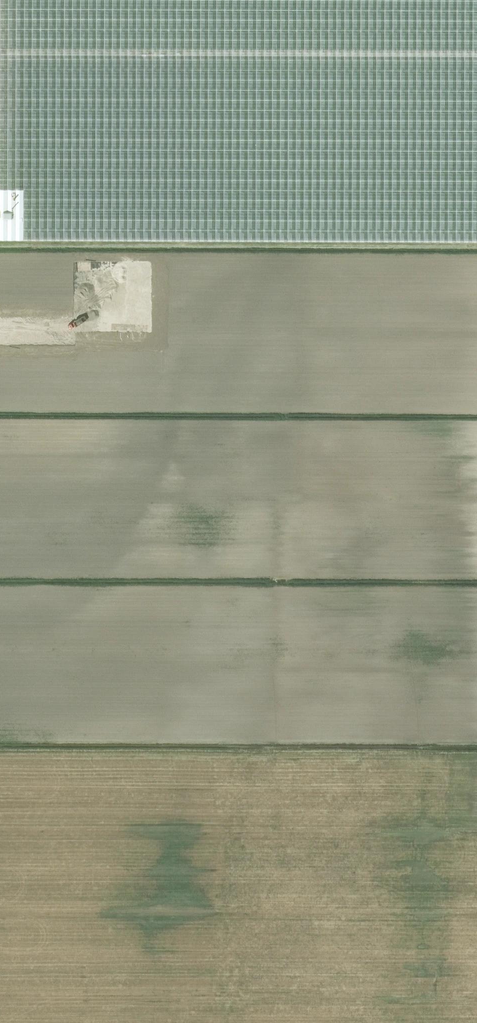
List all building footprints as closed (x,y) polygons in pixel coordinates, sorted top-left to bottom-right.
[(476,240),(476,0),(0,0),(0,238),(476,240)]
